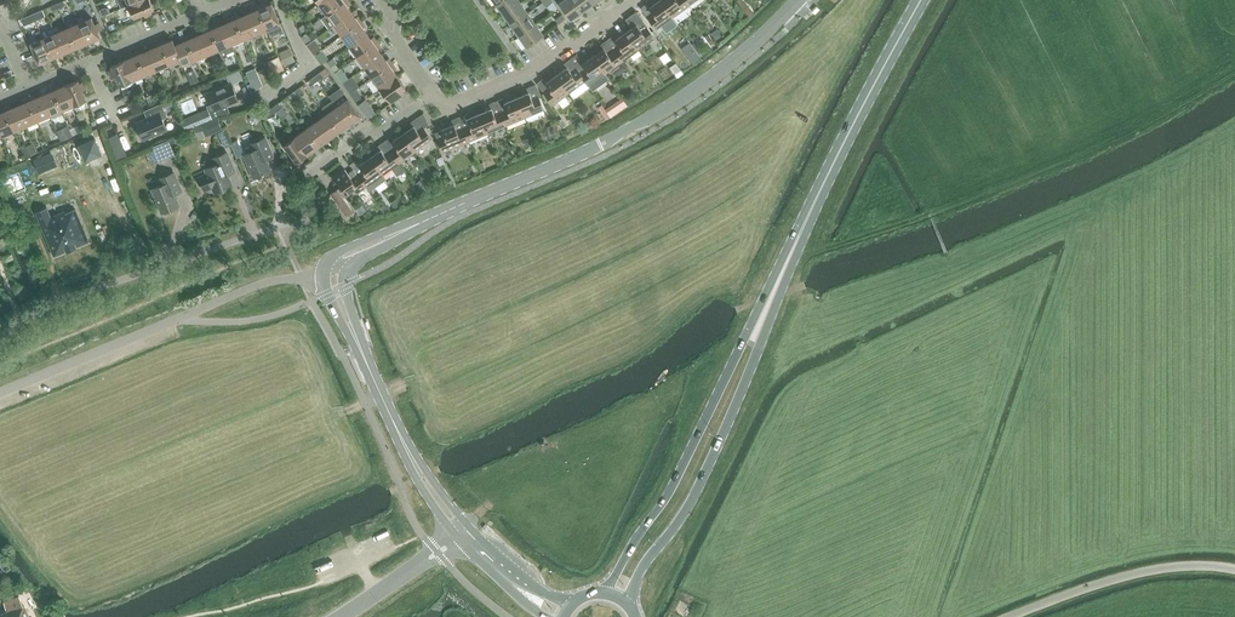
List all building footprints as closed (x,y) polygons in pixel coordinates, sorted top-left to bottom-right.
[(129,5),(141,0),(117,0),(121,9),(129,5)] [(129,5),(134,17),(145,13),(147,17),(154,14),(152,10),(155,9),(151,0),(141,0),(129,5)] [(318,2),(325,13),(344,0),(321,0),(318,2)] [(325,13),(333,24),(351,11),(346,5),(349,3),(347,0),(344,0),(325,13)] [(503,15),(520,3),(518,0),(501,0),(496,4),(503,15)] [(573,0),(563,0),(559,3),(570,19),(581,11),(573,0)] [(581,11),(592,4),(589,0),(573,0),(581,11)] [(661,0),(659,0),(650,7),(647,3),(641,8),(656,29),(672,17),(661,0)] [(672,17),(689,5),(686,0),(661,0),(672,17)] [(263,3),(259,5),(268,28),(267,29),(270,35),(284,30),(272,3),(265,6),(263,3)] [(503,15),(511,25),(528,13),(520,3),(503,15)] [(256,10),(248,14),(256,34),(267,29),(268,28),(259,5),(255,7),(256,10)] [(747,6),(742,10),(749,18),(754,14),(747,6)] [(105,7),(99,10),(102,16),(103,16),(110,13),(108,8),(105,7)] [(42,9),(32,14),(35,20),(45,16),(42,9)] [(118,10),(107,15),(109,21),(121,16),(118,10)] [(351,11),(333,24),(341,35),(361,20),(359,17),(356,19),(351,11)] [(239,13),(234,15),(244,39),(256,34),(248,14),(240,17),(239,13)] [(511,25),(519,36),(535,24),(528,13),(511,25)] [(32,14),(20,18),(23,25),(35,20),(32,14)] [(555,19),(558,23),(564,19),(561,14),(555,19)] [(82,15),(78,17),(81,22),(85,32),(89,42),(101,36),(98,30),(103,28),(100,21),(96,23),(93,16),(84,20),(82,15)] [(231,20),(224,24),(232,44),(244,39),(234,15),(230,17),(231,20)] [(361,20),(341,35),(348,46),(366,33),(361,26),(364,24),(361,20)] [(81,22),(68,27),(77,47),(89,42),(81,22)] [(210,26),(220,49),(222,54),(234,49),(232,44),(224,24),(216,27),(215,24),(210,26)] [(303,24),(297,28),(300,32),(306,28),(303,24)] [(535,24),(519,36),(527,47),(543,35),(535,24)] [(636,24),(626,32),(638,50),(655,38),(646,25),(640,30),(636,24)] [(58,26),(54,27),(65,52),(77,47),(68,27),(60,31),(58,26)] [(208,31),(199,34),(208,54),(220,49),(210,26),(206,27),(208,31)] [(50,35),(44,37),(53,57),(65,52),(54,27),(48,30),(50,35)] [(717,28),(710,32),(714,38),(721,34),(717,28)] [(613,35),(606,40),(622,62),(638,50),(626,32),(616,39),(613,35)] [(366,33),(348,46),(356,56),(377,42),(374,38),(371,40),(366,33)] [(191,34),(186,36),(196,59),(208,54),(199,34),(192,37),(191,34)] [(306,34),(301,38),(306,44),(311,41),(306,34)] [(709,34),(705,37),(710,44),(714,41),(709,34)] [(174,39),(173,39),(184,64),(196,59),(186,36),(182,38),(183,41),(176,44),(174,39)] [(53,57),(44,37),(32,43),(40,63),(53,57)] [(164,38),(159,40),(170,65),(181,60),(183,65),(184,64),(173,39),(165,42),(164,38)] [(311,41),(306,44),(314,55),(321,49),(314,38),(311,41)] [(157,46),(149,49),(157,70),(170,65),(159,40),(156,42),(157,46)] [(603,48),(593,56),(605,73),(612,69),(614,72),(616,74),(619,74),(627,68),(622,62),(606,40),(600,44),(603,48)] [(377,42),(356,56),(364,67),(381,55),(376,47),(379,45),(377,42)] [(689,43),(682,48),(693,64),(700,59),(689,43)] [(294,61),(289,48),(278,52),(284,65),(294,61)] [(139,49),(135,51),(145,75),(157,70),(149,49),(141,53),(139,49)] [(133,56),(125,59),(133,80),(145,75),(135,51),(131,53),(133,56)] [(320,51),(314,56),(321,64),(325,60),(327,59),(320,51)] [(381,55),(364,67),(372,78),(392,63),(389,59),(386,62),(381,55)] [(283,69),(278,56),(266,61),(272,74),(283,69)] [(570,59),(585,81),(589,85),(605,73),(593,56),(583,63),(580,59),(574,63),(571,59),(570,59)] [(333,58),(327,62),(330,67),(335,63),(337,62),(333,58)] [(133,80),(125,59),(113,65),(114,68),(109,70),(112,77),(117,75),(121,85),(133,80)] [(567,67),(556,75),(569,93),(582,83),(585,81),(570,59),(564,63),(567,67)] [(392,63),(372,78),(379,89),(397,76),(392,69),(395,67),(392,63)] [(672,66),(671,69),(676,76),(680,74),(683,71),(677,63),(672,66)] [(239,68),(232,71),(236,80),(243,77),(239,68)] [(339,69),(335,73),(342,83),(348,78),(341,68),(339,69)] [(321,71),(316,75),(320,80),(325,76),(321,71)] [(194,72),(187,75),(191,84),(198,81),(194,72)] [(320,80),(316,75),(310,79),(313,84),(320,80)] [(569,93),(556,75),(545,83),(543,79),(537,83),(544,93),(552,105),(569,93)] [(348,78),(342,83),(350,93),(355,89),(359,86),(351,76),(348,78)] [(397,76),(379,89),(390,103),(398,97),(405,93),(402,89),(405,87),(403,84),(401,82),(397,76)] [(79,80),(67,85),(75,105),(87,99),(83,89),(88,87),(85,80),(80,82),(79,80)] [(250,82),(246,84),(248,88),(250,93),(250,94),(256,89),(254,83),(253,81),(250,82)] [(207,108),(181,120),(185,131),(212,119),(227,113),(224,105),(238,99),(232,84),(208,94),(212,104),(207,107),(207,108)] [(57,85),(53,87),(63,110),(75,105),(67,85),(59,88),(57,85)] [(528,93),(515,98),(524,118),(544,109),(538,96),(541,95),(535,85),(526,88),(528,93)] [(301,86),(295,91),(298,96),(304,91),(301,86)] [(50,92),(42,95),(51,115),(63,110),(53,87),(49,89),(50,92)] [(355,89),(350,93),(356,102),(361,98),(355,89)] [(298,96),(295,91),(290,95),(293,99),(298,96)] [(33,95),(29,97),(39,120),(51,115),(42,95),(34,99),(33,95)] [(26,102),(18,106),(26,125),(39,120),(29,97),(25,99),(26,102)] [(349,98),(338,106),(351,123),(362,115),(349,98)] [(495,102),(500,112),(506,125),(524,118),(515,98),(504,102),(503,98),(495,102)] [(280,102),(273,106),(277,111),(283,106),(280,102)] [(143,111),(147,119),(137,123),(143,138),(167,129),(163,118),(167,116),(162,103),(143,111)] [(602,104),(598,106),(607,119),(611,116),(605,108),(602,104)] [(9,106),(4,108),(14,131),(26,125),(18,106),(11,109),(10,105),(9,106)] [(338,106),(327,113),(340,131),(351,123),(338,106)] [(371,107),(363,112),(368,119),(375,113),(371,107)] [(0,113),(0,131),(2,136),(14,131),(4,108),(1,109),(2,112),(0,113)] [(492,108),(479,114),(487,133),(506,125),(500,112),(494,114),(492,108)] [(251,111),(250,116),(250,117),(257,120),(258,119),(259,120),(260,115),(251,111)] [(327,113),(316,121),(329,139),(340,131),(327,113)] [(414,126),(404,133),(416,151),(433,139),(425,128),(430,125),(425,113),(412,122),(414,126)] [(458,117),(463,127),(468,141),(487,133),(479,114),(467,119),(465,114),(458,117)] [(217,117),(201,124),(205,136),(222,128),(217,117)] [(316,121),(306,129),(318,147),(329,139),(316,121)] [(81,123),(75,126),(78,133),(84,130),(81,123)] [(555,123),(550,125),(552,132),(558,129),(555,123)] [(468,141),(463,127),(457,130),(454,124),(442,130),(444,135),(436,138),(442,152),(468,141)] [(68,126),(56,131),(60,140),(72,135),(68,126)] [(306,129),(295,136),(308,154),(318,147),(306,129)] [(224,130),(217,133),(220,138),(226,135),(224,130)] [(390,137),(385,141),(399,163),(416,151),(404,133),(393,141),(390,137)] [(308,154),(295,136),(284,144),(297,162),(308,154)] [(531,136),(524,139),(526,145),(534,142),(531,136)] [(85,160),(101,153),(94,138),(79,145),(85,160)] [(152,145),(159,161),(175,154),(168,138),(163,140),(163,141),(152,145)] [(265,161),(273,158),(265,139),(252,145),(255,151),(244,156),(254,179),(270,172),(265,161)] [(243,154),(237,141),(231,144),(237,157),(243,154)] [(380,149),(370,156),(383,174),(392,168),(396,174),(403,169),(399,164),(399,163),(385,141),(378,146),(380,149)] [(33,144),(22,149),(25,156),(36,151),(33,144)] [(123,148),(114,152),(117,159),(126,155),(123,148)] [(51,152),(33,160),(38,173),(57,166),(51,152)] [(203,191),(213,187),(216,193),(231,187),(226,175),(234,172),(226,153),(214,159),(216,165),(196,174),(203,191)] [(363,170),(358,174),(366,186),(365,187),(368,191),(386,179),(383,174),(370,156),(359,164),(363,170)] [(366,186),(358,174),(352,178),(345,168),(334,176),(340,186),(330,193),(345,215),(351,210),(342,197),(356,187),(359,191),(365,187),(366,186)] [(173,195),(181,192),(173,173),(160,179),(163,185),(153,190),(162,213),(178,207),(173,195)] [(424,185),(418,189),(422,194),(428,190),(424,185)] [(403,194),(399,197),(403,203),(407,200),(403,194)] [(397,197),(391,202),(394,207),(401,202),(397,197)] [(361,205),(355,209),(359,214),(365,210),(361,205)] [(47,207),(35,212),(53,255),(54,256),(55,256),(88,242),(89,241),(88,240),(75,209),(65,213),(64,211),(50,216),(47,207)] [(0,559),(0,564),(5,571),(10,568),(2,558),(0,559)] [(24,606),(22,606),(18,597),(4,603),(7,612),(0,615),(0,616),(28,616),(24,606)]
